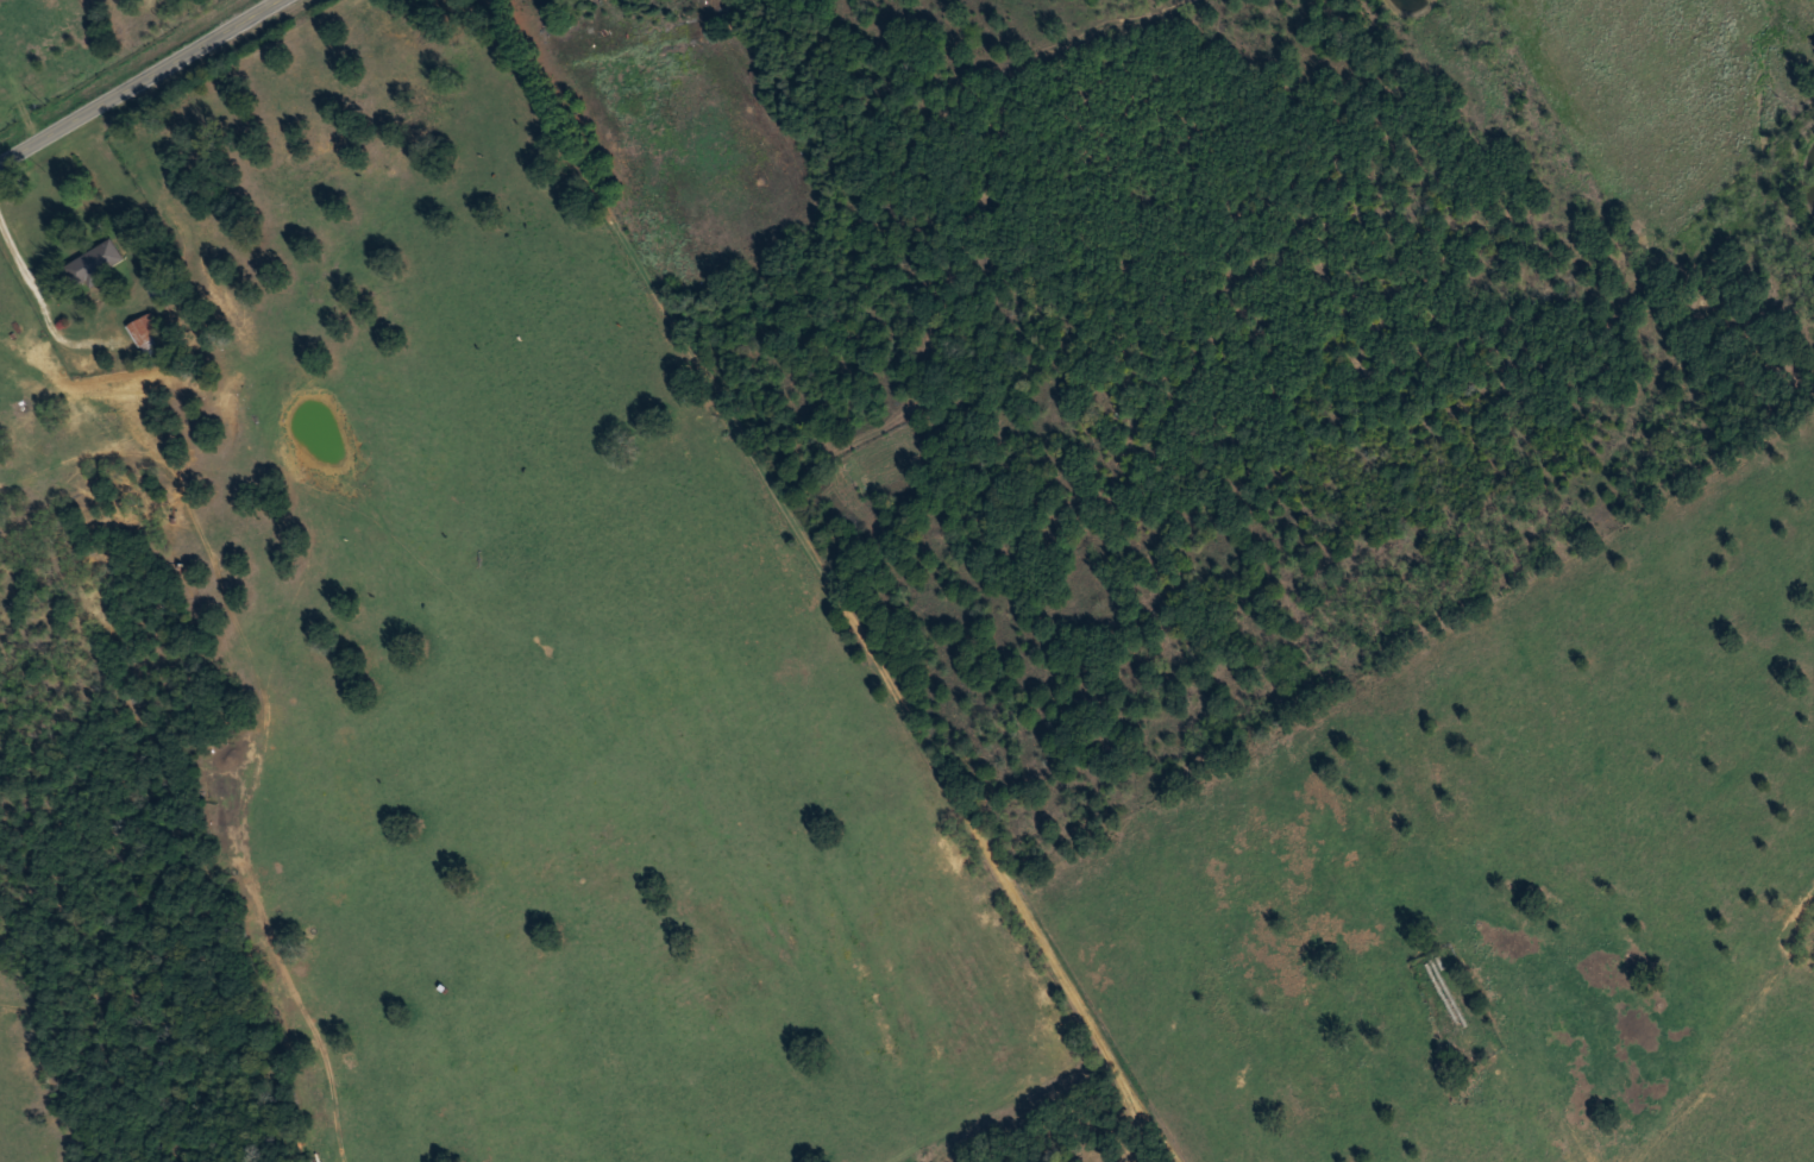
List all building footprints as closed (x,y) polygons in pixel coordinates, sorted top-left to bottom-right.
[(79,289),(126,262),(112,235),(64,263),(79,289)] [(126,324),(144,353),(159,345),(153,335),(162,329),(151,309),(126,324)]
